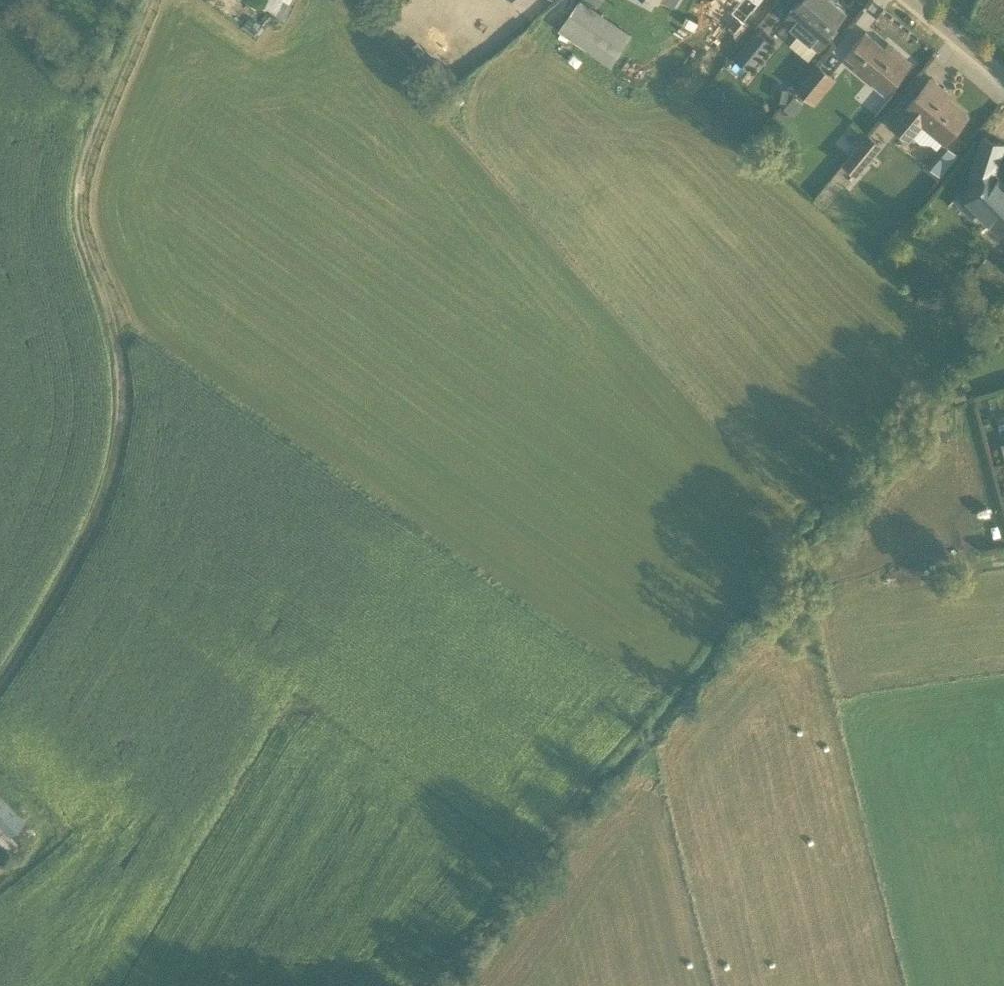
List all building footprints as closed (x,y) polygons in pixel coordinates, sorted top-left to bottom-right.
[(298,0),(270,0),(267,8),(291,17),(298,0)] [(520,10),(532,0),(512,0),(520,10)] [(582,0),(577,0),(558,27),(610,66),(631,33),(582,0)] [(782,19),(798,32),(788,44),(807,60),(818,48),(813,45),(845,8),(835,0),(798,0),(782,19)] [(770,42),(754,30),(733,57),(749,69),(770,42)] [(855,65),(851,70),(883,96),(911,62),(892,46),(888,51),(864,32),(844,57),(855,65)] [(797,91),(814,106),(837,80),(819,65),(797,91)] [(949,94),(930,78),(891,125),(909,141),(911,138),(936,150),(967,114),(946,97),(949,94)] [(881,145),(868,134),(842,165),(855,176),(881,145)] [(998,236),(1003,230),(1003,178),(995,169),(1003,144),(980,137),(968,178),(953,197),(971,218),(977,214),(998,236)] [(1001,271),(985,257),(974,270),(990,284),(1001,271)] [(0,797),(0,858),(16,843),(7,835),(23,820),(0,797)]
